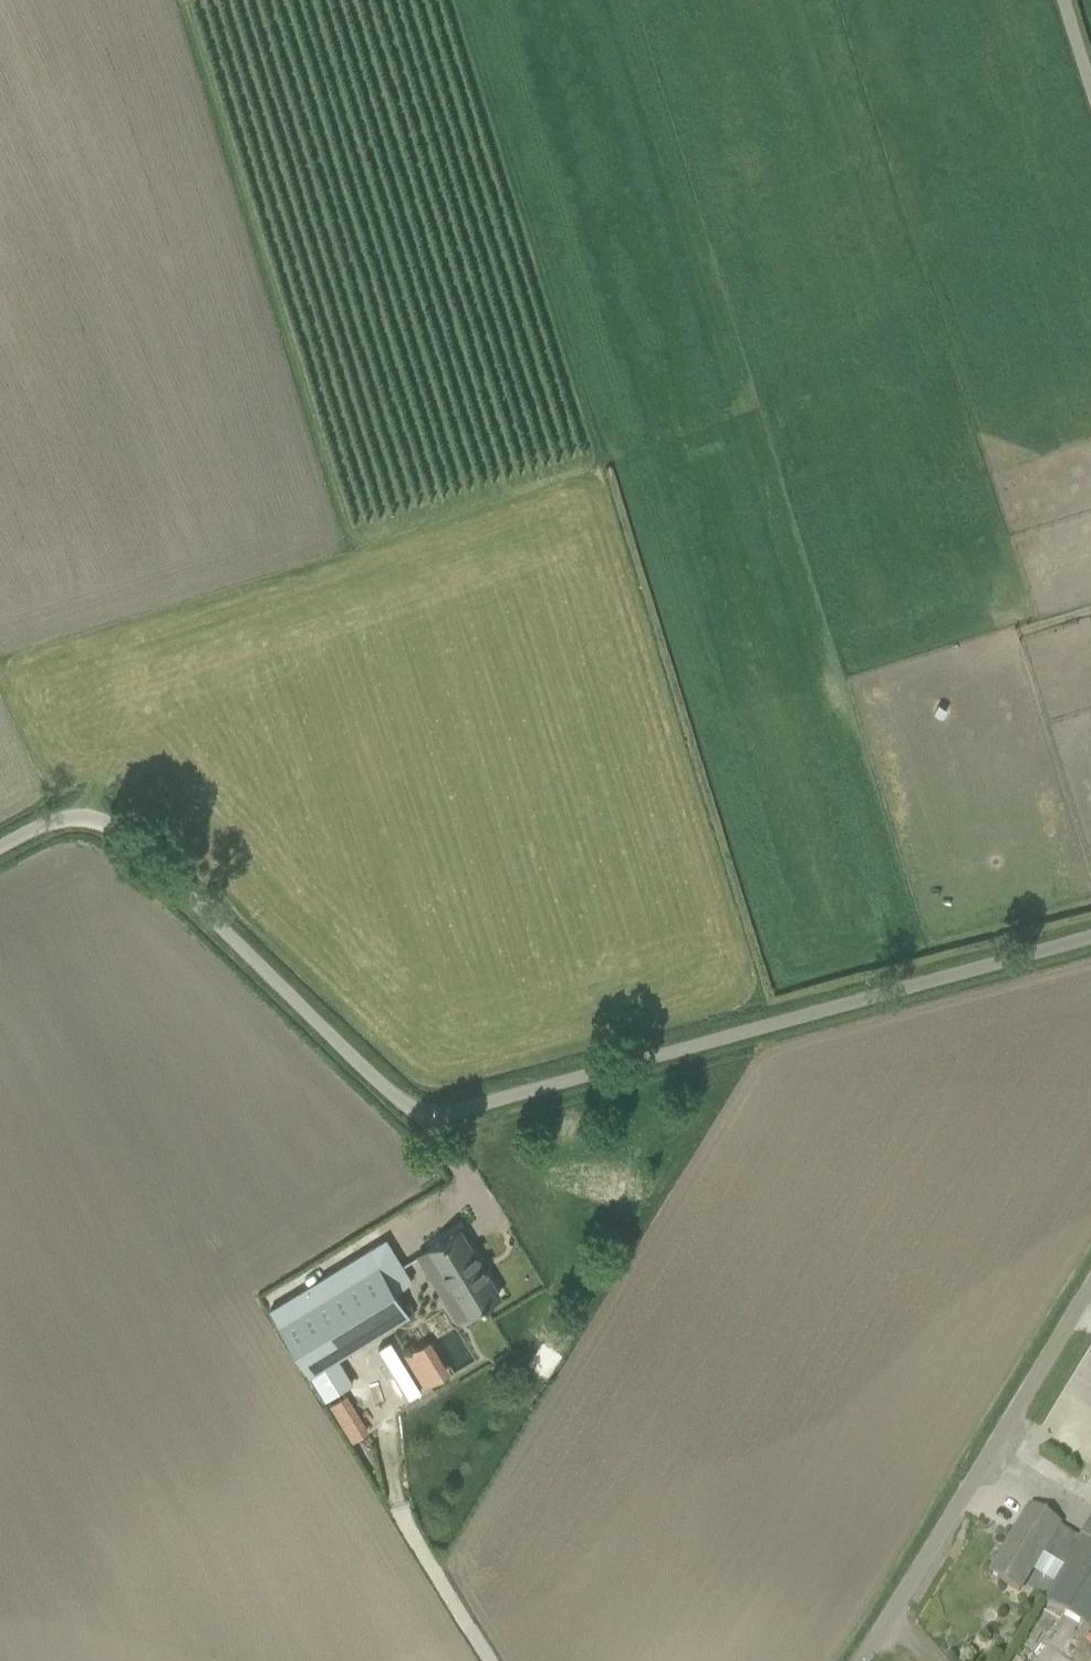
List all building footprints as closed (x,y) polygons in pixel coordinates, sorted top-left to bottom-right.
[(502,1293),(461,1226),(417,1253),(457,1320),(502,1293)] [(339,1351),(402,1314),(408,1310),(405,1305),(396,1290),(412,1280),(403,1265),(387,1274),(380,1263),(311,1305),(281,1323),(309,1369),(339,1351)] [(435,1338),(406,1351),(423,1387),(452,1374),(435,1338)] [(539,1369),(557,1373),(562,1349),(545,1345),(539,1369)] [(346,1386),(328,1397),(352,1440),(371,1430),(346,1386)] [(1090,1630),(1090,1629),(1090,1525),(1082,1541),(1059,1527),(1060,1526),(1029,1508),(989,1574),(1020,1592),(1042,1556),(1065,1570),(1045,1601),(1090,1630)]
